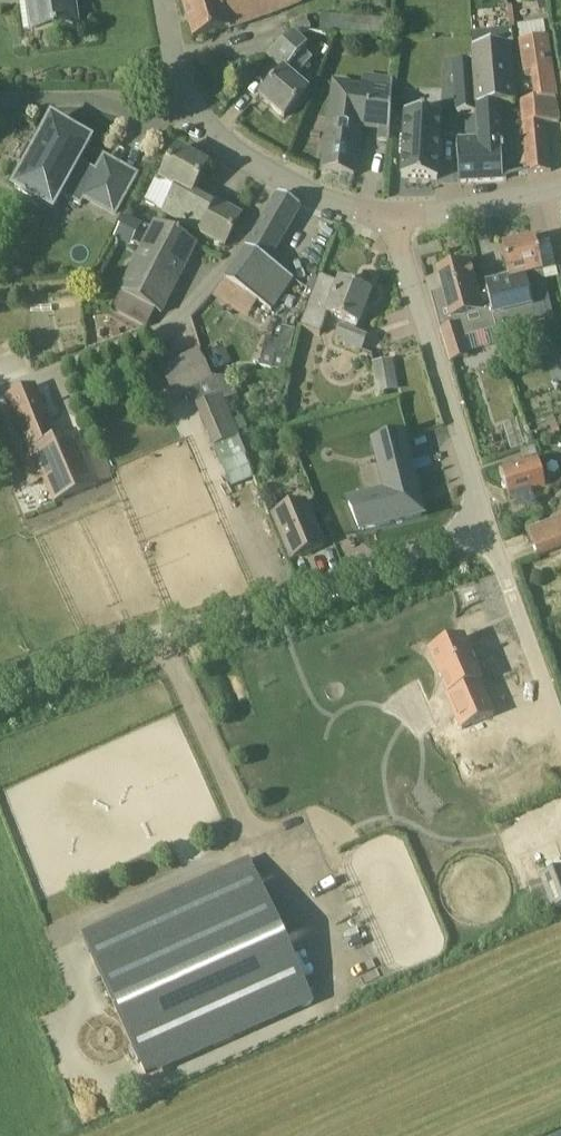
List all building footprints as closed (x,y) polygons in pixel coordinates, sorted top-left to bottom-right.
[(32,32),(78,26),(74,0),(27,0),(32,32)] [(301,0),(180,0),(193,41),(230,30),(301,2),(301,0)] [(503,7),(503,0),(471,0),(471,8),(503,7)] [(335,15),(334,31),(381,34),(382,17),(335,15)] [(292,23),(296,35),(314,29),(310,18),(292,23)] [(519,39),(544,37),(543,23),(517,25),(519,39)] [(308,45),(296,35),(272,56),(286,69),(261,98),(285,118),(308,91),(295,80),(312,60),(302,52),(308,45)] [(527,76),(531,102),(522,103),(528,174),(548,172),(543,124),(558,122),(546,38),(515,43),(519,77),(527,76)] [(508,45),(473,48),(473,55),(480,141),(456,142),(459,183),(503,181),(498,106),(514,104),(508,45)] [(453,64),(456,114),(476,112),(472,63),(453,64)] [(354,177),(362,119),(380,122),(378,139),(389,141),(393,81),(363,79),(362,89),(335,88),(322,173),(354,177)] [(402,178),(435,179),(437,180),(441,114),(406,112),(404,138),(400,138),(400,154),(403,154),(402,178)] [(37,149),(31,146),(29,145),(18,165),(26,169),(15,188),(35,199),(43,185),(81,206),(85,199),(114,215),(134,177),(105,161),(98,173),(79,162),(82,156),(75,152),(83,139),(52,122),(37,149)] [(224,246),(239,220),(241,216),(214,202),(211,207),(192,196),(208,167),(178,151),(161,182),(176,190),(164,213),(224,246)] [(249,249),(225,281),(245,295),(270,311),(292,278),(268,263),(300,208),(279,196),(248,249),(249,249)] [(161,315),(196,245),(196,243),(158,222),(113,310),(147,328),(155,313),(161,315)] [(486,289),(496,327),(498,332),(515,327),(513,322),(550,313),(541,273),(543,273),(535,241),(502,249),(510,280),(486,285),(486,288),(486,289)] [(463,337),(496,327),(486,289),(477,291),(470,266),(439,274),(451,321),(457,319),(458,324),(458,326),(440,331),(450,363),(469,357),(463,337)] [(339,284),(320,276),(300,328),(320,336),(328,314),(344,320),(336,343),(361,352),(366,339),(354,334),(357,326),(358,326),(371,294),(340,282),(339,284)] [(283,329),(279,343),(273,370),(286,373),(296,332),(283,329)] [(290,377),(304,381),(316,338),(302,334),(290,377)] [(232,364),(224,348),(208,356),(216,372),(232,364)] [(190,393),(198,407),(221,396),(213,379),(209,372),(207,373),(197,353),(162,371),(176,400),(190,393)] [(392,362),(374,366),(379,393),(397,389),(392,362)] [(214,378),(213,379),(221,395),(224,402),(238,397),(231,380),(230,378),(214,378)] [(9,396),(40,468),(82,450),(74,432),(56,440),(34,388),(9,396)] [(206,431),(214,448),(221,465),(245,455),(247,454),(238,437),(240,436),(232,419),(206,431)] [(403,437),(374,444),(387,495),(349,505),(360,532),(423,516),(403,437)] [(98,486),(82,450),(40,468),(55,504),(98,486)] [(546,490),(536,458),(500,470),(504,483),(502,487),(506,488),(510,502),(546,490)] [(231,488),(255,478),(250,467),(226,477),(231,488)] [(323,548),(304,502),(272,515),(291,561),(323,548)] [(552,524),(560,547),(560,520),(552,524)] [(482,683),(463,638),(430,653),(449,695),(447,696),(462,731),(494,717),(480,684),(482,683)] [(140,1062),(307,988),(251,863),(84,938),(140,1062)] [(560,912),(560,872),(542,879),(555,914),(560,912)]
